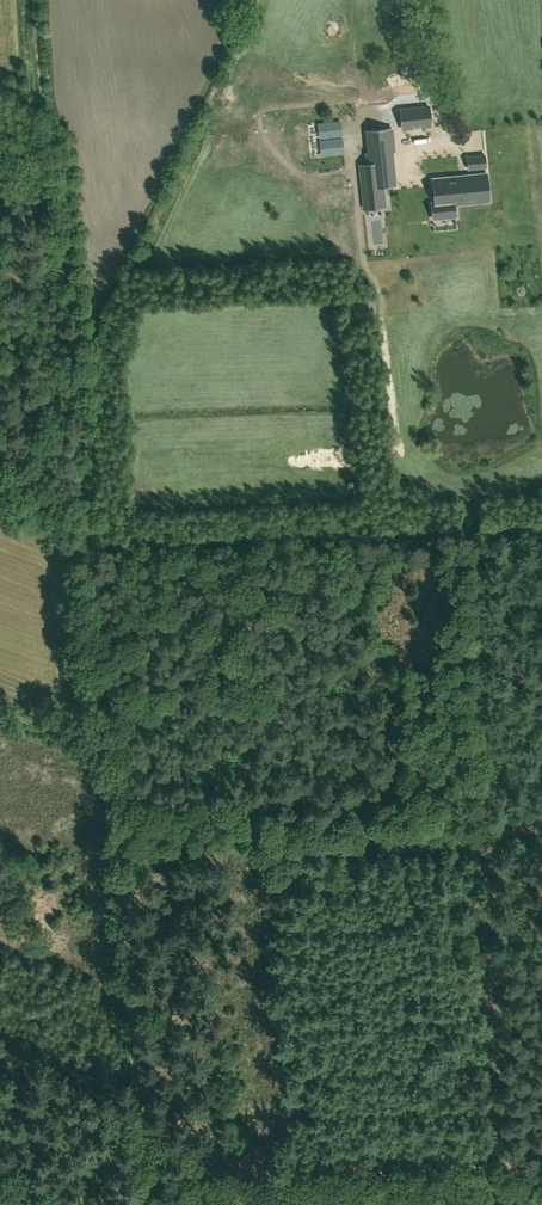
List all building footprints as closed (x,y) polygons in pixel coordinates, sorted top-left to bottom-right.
[(420,127),(432,125),(430,106),(400,110),(402,129),(413,127),(413,126),(420,125),(420,127)] [(340,120),(317,122),(319,138),(341,135),(340,120)] [(365,209),(385,207),(383,186),(393,185),(390,152),(394,151),(392,128),(368,130),(370,153),(366,153),(367,164),(360,165),(365,209)] [(342,137),(319,140),(321,155),(344,153),(342,137)] [(468,154),(469,166),(487,164),(485,153),(468,154)] [(456,217),(455,205),(490,201),(487,173),(433,178),(435,202),(432,202),(434,219),(456,217)] [(374,316),(372,298),(353,301),(356,319),(374,316)]
